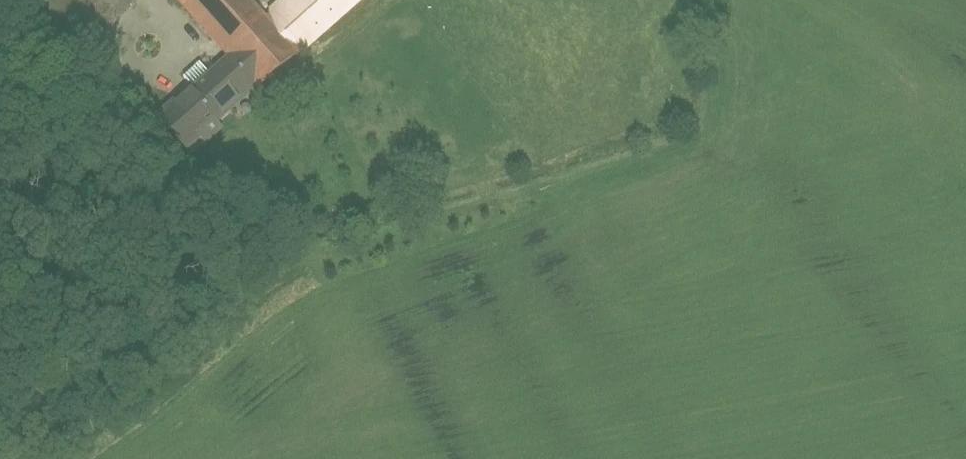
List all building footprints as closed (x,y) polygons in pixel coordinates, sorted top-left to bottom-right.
[(126,0),(74,0),(83,10),(90,3),(94,8),(96,6),(107,18),(126,0)] [(154,118),(184,152),(360,0),(284,0),(265,16),(252,0),(176,0),(225,57),(154,118)]
